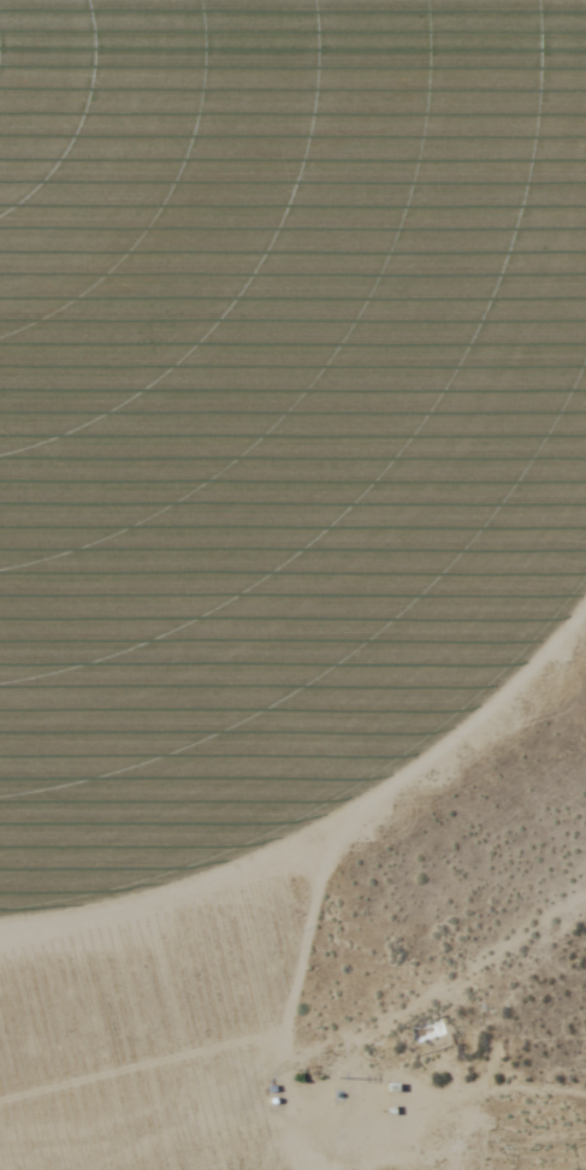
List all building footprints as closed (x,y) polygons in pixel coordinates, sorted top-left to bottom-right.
[(450,1048),(445,1018),(408,1025),(413,1055),(450,1048)]
